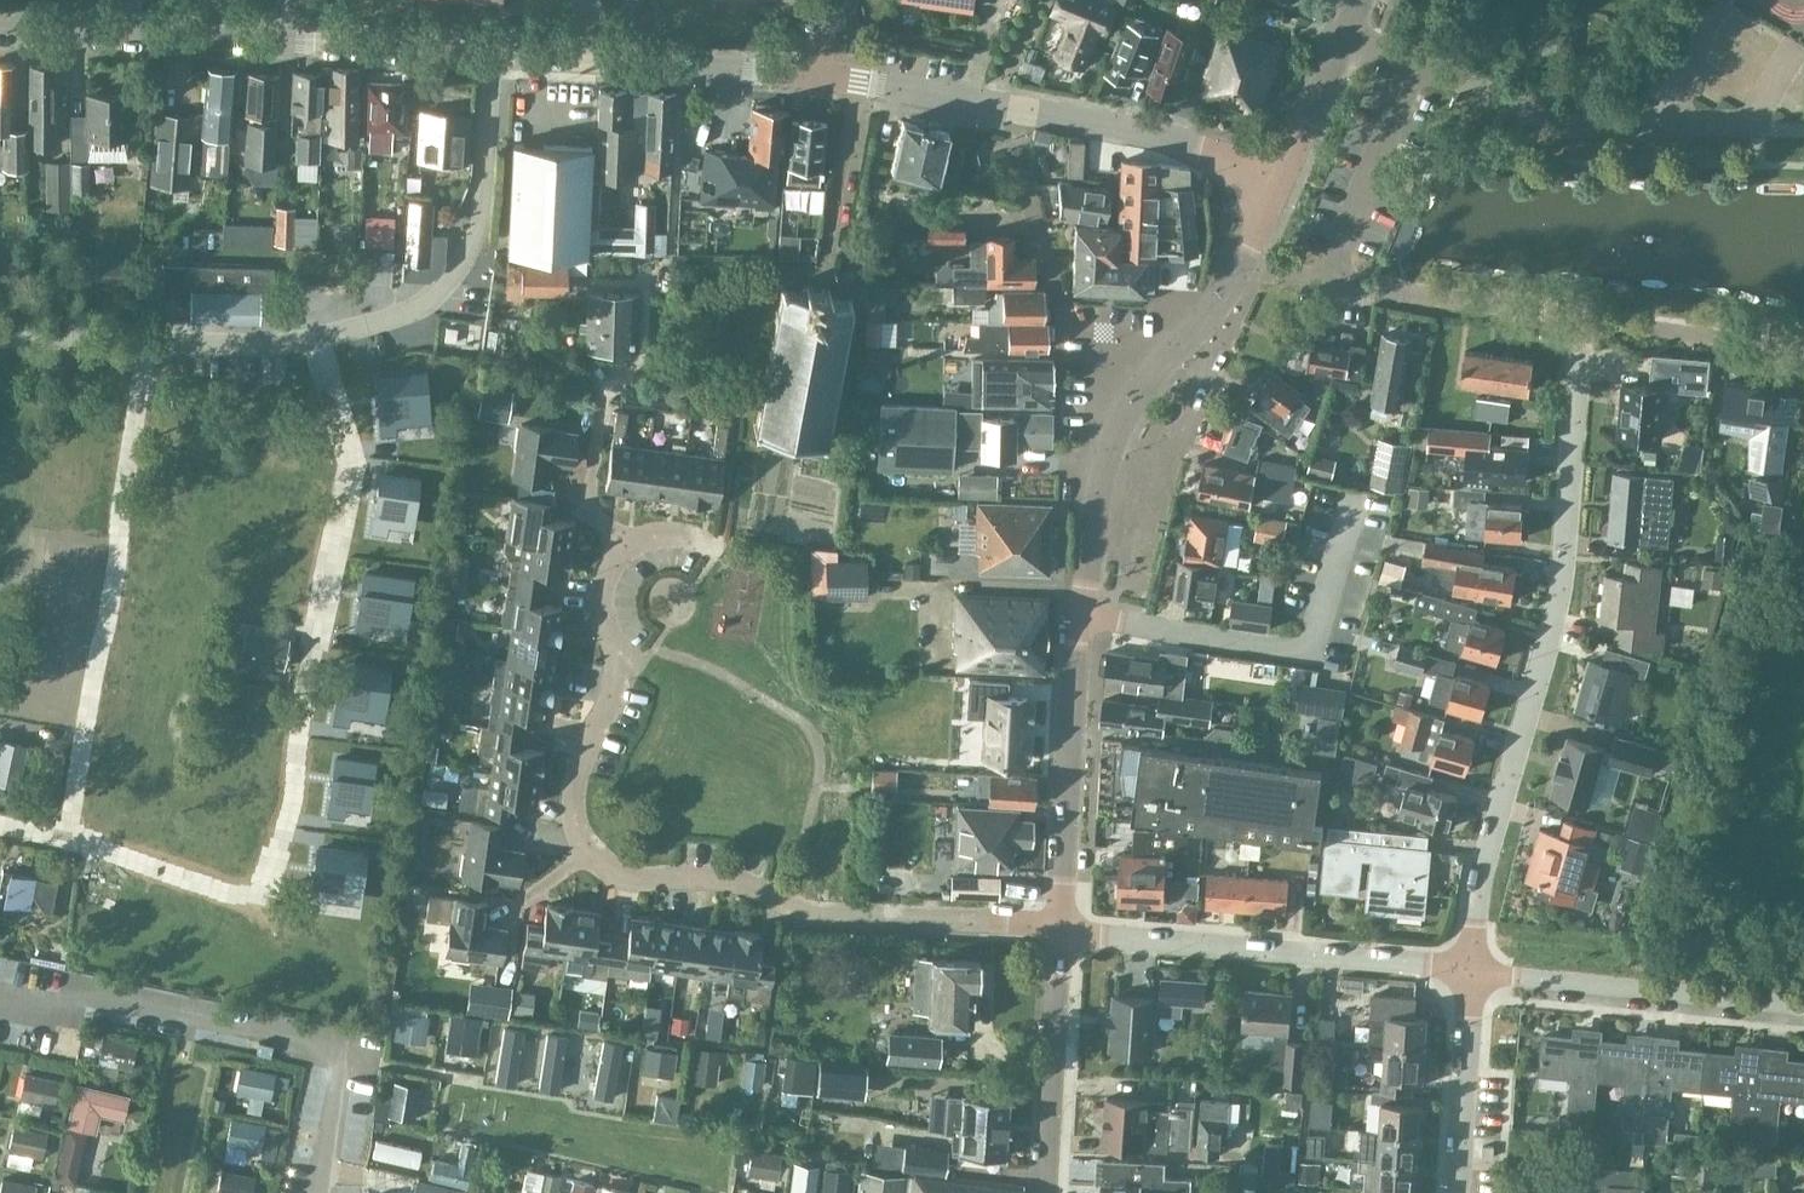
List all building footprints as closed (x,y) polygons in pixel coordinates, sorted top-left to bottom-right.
[(1051,10),(1072,19),(1057,54),(1084,66),(1099,31),(1106,34),(1119,0),(1055,0),(1051,10)] [(1126,21),(1103,75),(1130,86),(1135,73),(1144,76),(1161,35),(1164,27),(1129,13),(1126,21)] [(1258,115),(1282,43),(1235,27),(1234,30),(1216,24),(1194,93),(1258,115)] [(1202,37),(1167,25),(1146,89),(1177,99),(1183,78),(1188,80),(1202,37)] [(1485,56),(1492,43),(1476,35),(1469,49),(1485,56)] [(1291,46),(1286,51),(1287,58),(1294,61),(1299,56),(1299,49),(1291,46)] [(0,64),(0,131),(6,132),(6,160),(6,167),(28,167),(28,160),(28,129),(13,129),(14,114),(15,64),(0,64)] [(55,66),(29,65),(28,119),(32,119),(32,144),(54,144),(55,66)] [(231,137),(237,69),(207,66),(202,135),(231,137)] [(326,66),(326,68),(325,116),(321,116),(321,142),(357,143),(359,67),(326,66)] [(295,72),(294,104),(294,110),(303,111),(303,124),(296,124),(295,159),(319,161),(320,145),(323,74),(295,72)] [(247,112),(253,112),(252,120),(247,120),(244,172),(252,183),(271,184),(276,114),(280,114),(282,77),(249,74),(247,112)] [(404,135),(406,84),(368,82),(366,133),(404,135)] [(602,88),(596,175),(631,178),(632,168),(670,170),(675,93),(602,88)] [(88,124),(75,124),(75,156),(91,156),(129,155),(129,135),(128,91),(88,92),(88,124)] [(783,155),(785,109),(769,108),(769,101),(756,101),(756,105),(750,105),(747,152),(707,150),(704,202),(774,206),(776,155),(783,155)] [(420,111),(417,159),(466,162),(469,115),(420,111)] [(192,187),(196,115),(158,113),(154,185),(192,187)] [(937,178),(941,163),(942,163),(945,149),(944,149),(949,131),(946,131),(944,130),(945,125),(908,116),(906,121),(904,120),(901,120),(901,122),(897,138),(896,138),(893,151),(894,151),(890,166),(889,169),(892,170),(937,181),(937,178)] [(820,167),(823,121),(790,119),(787,180),(818,181),(819,167),(820,167)] [(1049,132),(1034,129),(1032,143),(1047,146),(1049,132)] [(1083,151),(1083,142),(1068,141),(1068,150),(1083,151)] [(584,255),(584,252),(585,225),(589,148),(514,145),(510,253),(584,255)] [(1082,159),(1083,151),(1068,150),(1067,159),(1082,159)] [(1082,159),(1067,159),(1067,168),(1082,168),(1082,159)] [(1188,168),(1156,163),(1156,161),(1121,160),(1120,185),(1187,187),(1188,168)] [(47,205),(70,206),(70,161),(48,161),(47,205)] [(91,192),(90,163),(70,163),(71,193),(91,192)] [(1082,177),(1082,168),(1067,168),(1067,176),(1082,177)] [(1104,215),(1107,186),(1058,182),(1059,213),(1104,215)] [(1120,185),(1119,207),(1192,210),(1190,188),(1187,187),(1120,185)] [(403,265),(402,280),(427,282),(438,273),(440,239),(431,238),(433,202),(408,200),(403,263),(403,265)] [(585,225),(584,252),(664,253),(665,233),(653,233),(653,203),(633,203),(633,226),(585,225)] [(295,208),(276,207),(275,242),(315,244),(316,217),(294,216),(295,208)] [(1194,233),(1192,210),(1119,207),(1118,226),(1118,230),(1194,233)] [(366,217),(365,247),(391,249),(392,234),(382,234),(383,218),(366,217)] [(818,248),(821,224),(806,222),(803,246),(818,248)] [(964,242),(963,222),(927,223),(928,243),(964,242)] [(1075,225),(1072,288),(1143,291),(1143,289),(1151,289),(1153,257),(1117,256),(1118,230),(1118,226),(1075,225)] [(1194,233),(1118,230),(1117,256),(1153,257),(1196,253),(1194,233)] [(952,264),(952,286),(984,286),(984,284),(985,284),(985,285),(1034,285),(1034,255),(1015,255),(1015,235),(984,236),(984,239),(969,239),(969,263),(952,264)] [(800,241),(778,240),(778,256),(799,257),(800,241)] [(568,262),(509,262),(509,299),(524,299),(524,295),(567,295),(568,262)] [(191,296),(190,320),(234,321),(259,322),(260,298),(261,284),(272,284),(272,267),(191,265),(191,296)] [(804,291),(785,288),(783,287),(758,427),(828,440),(853,299),(831,295),(832,288),(806,283),(804,291)] [(883,284),(871,284),(867,319),(865,345),(884,345),(884,320),(881,320),(883,284)] [(984,300),(984,286),(952,286),(952,301),(984,300)] [(978,319),(978,320),(1043,321),(1043,318),(1049,315),(1049,306),(1043,303),(1043,288),(995,289),(995,300),(986,308),(986,319),(978,319)] [(637,350),(639,292),(590,290),(587,348),(637,350)] [(1047,321),(1043,321),(978,320),(978,333),(965,334),(962,349),(1047,348),(1047,339),(1051,339),(1051,323),(1047,323),(1047,321)] [(1420,352),(1407,349),(1409,337),(1381,332),(1369,397),(1398,403),(1401,387),(1414,389),(1420,352)] [(1350,347),(1311,340),(1306,369),(1331,374),(1329,384),(1358,390),(1367,345),(1351,342),(1350,347)] [(1495,381),(1500,351),(1465,345),(1460,376),(1495,381)] [(887,353),(865,349),(861,374),(883,378),(887,353)] [(1536,356),(1500,351),(1495,381),(1531,387),(1536,356)] [(1621,383),(1616,434),(1647,437),(1660,438),(1664,388),(1676,389),(1706,392),(1709,357),(1651,352),(1648,385),(1621,383)] [(1054,359),(972,357),(971,405),(1052,406),(1054,359)] [(422,371),(374,375),(378,432),(393,430),(392,421),(405,420),(404,412),(425,410),(422,371)] [(1248,407),(1287,434),(1307,404),(1294,396),(1298,389),(1272,371),(1248,407)] [(1722,417),(1756,422),(1750,464),(1781,468),(1780,470),(1782,470),(1789,423),(1787,422),(1787,424),(1770,422),(1775,388),(1773,388),(1772,391),(1764,390),(1764,386),(1726,381),(1722,417)] [(1314,384),(1313,396),(1325,397),(1326,386),(1314,384)] [(1491,418),(1494,398),(1477,396),(1474,416),(1491,418)] [(1511,401),(1494,398),(1491,418),(1508,421),(1511,401)] [(952,468),(955,407),(882,403),(879,465),(952,468)] [(1052,411),(1013,410),(1014,414),(979,414),(978,456),(1016,457),(1016,443),(1051,445),(1052,411)] [(626,424),(628,413),(617,412),(615,423),(626,424)] [(1248,459),(1258,431),(1262,423),(1247,417),(1246,420),(1236,417),(1224,450),(1248,459)] [(615,423),(614,434),(625,435),(626,424),(615,423)] [(538,482),(546,484),(549,459),(554,460),(554,464),(572,466),(576,434),(553,431),(553,429),(521,425),(521,429),(517,429),(515,447),(518,448),(514,479),(522,480),(521,485),(537,487),(538,482)] [(717,426),(715,437),(727,438),(728,427),(717,426)] [(1491,479),(1524,481),(1527,448),(1489,445),(1490,433),(1417,427),(1415,448),(1460,451),(1461,446),(1468,447),(1465,484),(1491,486),(1491,479)] [(614,434),(612,445),(623,446),(625,435),(614,434)] [(1303,436),(1296,443),(1303,449),(1310,442),(1303,436)] [(715,437),(714,448),(725,449),(727,438),(715,437)] [(1414,443),(1378,437),(1369,485),(1405,492),(1414,443)] [(1685,443),(1677,466),(1693,471),(1701,448),(1685,443)] [(623,446),(612,445),(605,490),(643,495),(649,450),(623,446)] [(725,449),(714,448),(712,459),(723,460),(725,449)] [(687,455),(649,450),(643,495),(681,501),(687,455)] [(1336,459),(1312,453),(1308,471),(1333,476),(1336,459)] [(709,506),(709,505),(718,506),(724,460),(723,460),(712,459),(687,455),(681,501),(680,502),(709,506)] [(1297,467),(1263,459),(1260,459),(1256,475),(1202,464),(1199,477),(1195,479),(1193,488),(1196,492),(1195,495),(1252,507),(1255,495),(1289,502),(1297,467)] [(38,476),(56,477),(56,461),(39,460),(38,476)] [(378,472),(369,531),(384,533),(385,523),(396,525),(397,517),(412,519),(418,478),(378,472)] [(993,473),(968,473),(967,495),(993,496),(993,473)] [(1668,540),(1672,477),(1627,474),(1626,487),(1612,486),(1610,518),(1606,518),(1604,520),(1603,531),(1605,534),(1608,534),(1608,536),(1668,540)] [(1755,477),(1755,484),(1758,496),(1782,499),(1781,500),(1783,500),(1786,480),(1784,480),(1784,481),(1755,477)] [(1429,487),(1409,486),(1407,506),(1428,508),(1429,487)] [(1454,497),(1453,504),(1470,505),(1468,527),(1468,534),(1484,535),(1484,536),(1519,539),(1520,534),(1526,535),(1528,508),(1521,507),(1521,502),(1488,500),(1487,502),(1484,502),(1485,489),(1456,487),(1455,487),(1454,497)] [(513,499),(507,541),(572,550),(572,549),(570,549),(574,523),(551,520),(548,516),(549,505),(556,505),(556,504),(513,499)] [(1046,574),(1049,505),(978,502),(974,553),(979,554),(978,570),(1046,574)] [(1763,502),(1760,526),(1779,529),(1782,504),(1763,502)] [(1283,538),(1287,519),(1258,514),(1255,533),(1283,538)] [(1242,524),(1227,522),(1227,521),(1190,515),(1187,537),(1186,537),(1185,540),(1181,542),(1179,550),(1183,554),(1183,557),(1221,563),(1221,562),(1236,564),(1242,524)] [(1368,521),(1363,549),(1376,551),(1380,523),(1368,521)] [(1718,535),(1717,547),(1731,549),(1733,537),(1718,535)] [(1426,539),(1422,561),(1457,567),(1454,589),(1474,592),(1474,595),(1509,600),(1510,596),(1517,598),(1521,572),(1513,571),(1514,564),(1483,560),(1485,550),(1426,539)] [(569,575),(572,550),(507,541),(506,554),(508,559),(512,560),(509,585),(544,590),(544,589),(538,588),(540,576),(544,573),(567,576),(567,575),(569,575)] [(1406,566),(1385,560),(1379,583),(1400,588),(1406,566)] [(1216,566),(1204,565),(1178,561),(1172,599),(1210,604),(1216,566)] [(1660,566),(1641,564),(1627,562),(1625,574),(1606,572),(1601,617),(1618,619),(1616,638),(1633,644),(1662,648),(1663,632),(1653,631),(1660,566)] [(827,599),(865,599),(865,563),(827,563),(827,599)] [(918,565),(905,564),(904,580),(918,580),(918,565)] [(1706,568),(1703,585),(1721,588),(1724,571),(1706,568)] [(359,571),(352,627),(366,629),(367,619),(380,621),(381,614),(402,617),(407,578),(359,571)] [(1262,574),(1258,603),(1271,605),(1274,576),(1262,574)] [(1678,577),(1677,596),(1698,597),(1699,578),(1678,577)] [(544,590),(509,585),(505,611),(503,625),(513,626),(513,627),(559,634),(562,608),(536,605),(538,590),(544,590)] [(1419,590),(1414,606),(1452,617),(1444,642),(1463,648),(1462,649),(1495,659),(1504,626),(1474,617),(1477,608),(1419,590)] [(1043,671),(1044,600),(955,597),(952,649),(957,650),(956,668),(1043,671)] [(1268,629),(1271,605),(1258,603),(1233,600),(1229,624),(1268,629)] [(555,664),(559,634),(513,627),(509,654),(508,658),(555,664)] [(1436,636),(1404,631),(1402,646),(1434,652),(1436,636)] [(288,640),(245,632),(241,656),(269,661),(268,666),(283,669),(286,654),(288,655),(289,650),(287,649),(288,640)] [(1489,683),(1457,674),(1456,677),(1453,676),(1457,664),(1426,655),(1416,652),(1401,647),(1394,667),(1423,675),(1424,673),(1436,676),(1430,702),(1448,707),(1480,716),(1489,683)] [(1648,659),(1622,652),(1606,647),(1602,662),(1589,658),(1574,707),(1622,720),(1636,672),(1644,674),(1648,659)] [(1101,658),(1100,673),(1105,678),(1104,685),(1161,692),(1181,695),(1187,654),(1166,651),(1165,658),(1145,656),(1108,651),(1107,653),(1101,658)] [(492,686),(492,687),(504,689),(550,695),(555,664),(508,658),(495,656),(493,675),(484,674),(483,684),(492,686)] [(363,709),(383,711),(389,671),(341,664),(333,722),(348,724),(349,714),(362,716),(363,709)] [(968,680),(967,696),(987,697),(986,718),(983,758),(1023,760),(1023,757),(1026,758),(1027,736),(1024,736),(1025,722),(1028,722),(1029,700),(1026,700),(1026,697),(1006,696),(1007,682),(968,680)] [(1347,688),(1299,682),(1295,711),(1343,717),(1347,688)] [(550,695),(504,689),(492,687),(487,728),(525,734),(527,718),(547,721),(550,695)] [(1413,694),(1399,690),(1396,702),(1410,706),(1413,694)] [(1103,695),(1100,722),(1102,723),(1155,730),(1161,731),(1163,719),(1209,725),(1212,699),(1181,695),(1161,692),(1159,706),(1146,704),(1147,701),(1103,695)] [(1420,758),(1430,761),(1464,771),(1473,739),(1445,730),(1442,730),(1445,718),(1397,705),(1393,719),(1408,723),(1402,742),(1405,742),(1423,748),(1420,758)] [(1335,754),(1340,719),(1319,716),(1314,751),(1335,754)] [(524,734),(525,734),(489,729),(482,728),(478,754),(495,756),(493,774),(539,780),(541,780),(544,754),(542,754),(542,752),(520,749),(517,745),(518,734),(524,734)] [(1261,730),(1254,730),(1252,739),(1259,740),(1261,730)] [(1229,733),(1214,731),(1213,741),(1228,743),(1229,733)] [(1603,745),(1596,743),(1565,734),(1560,751),(1559,751),(1558,754),(1559,757),(1556,765),(1554,767),(1553,770),(1555,770),(1549,790),(1586,801),(1599,759),(1651,774),(1658,746),(1614,733),(1609,750),(1602,748),(1603,745)] [(0,738),(0,783),(20,787),(29,743),(0,738)] [(1121,743),(1118,768),(1122,768),(1124,798),(1134,799),(1131,820),(1320,846),(1323,822),(1315,821),(1322,770),(1141,746),(1121,743)] [(1660,751),(1657,764),(1673,769),(1677,755),(1660,751)] [(369,803),(374,762),(336,757),(328,814),(342,816),(343,806),(354,808),(355,801),(369,803)] [(1452,812),(1457,796),(1429,788),(1433,776),(1388,764),(1384,780),(1407,786),(1400,812),(1420,818),(1420,821),(1448,829),(1448,826),(1454,825),(1456,816),(1452,812)] [(897,769),(871,768),(870,790),(896,791),(897,769)] [(988,804),(1005,804),(1033,805),(1034,775),(976,772),(975,793),(988,794),(988,804)] [(535,805),(539,780),(493,774),(491,789),(481,788),(477,814),(513,819),(513,818),(507,817),(508,805),(512,802),(535,805)] [(1662,811),(1634,802),(1626,831),(1653,839),(1662,811)] [(1018,808),(958,805),(954,865),(1011,868),(1012,850),(1016,850),(1016,841),(1031,842),(1032,817),(1018,817),(1018,808)] [(435,808),(420,806),(418,821),(426,822),(434,817),(435,808)] [(1343,824),(1344,811),(1329,810),(1328,823),(1343,824)] [(1597,863),(1587,860),(1596,829),(1565,820),(1561,835),(1541,829),(1527,878),(1541,882),(1537,894),(1551,899),(1552,896),(1575,903),(1580,885),(1593,889),(1597,874),(1600,864),(1597,863)] [(504,827),(472,823),(467,857),(464,856),(461,875),(465,875),(464,880),(496,884),(496,882),(518,886),(523,853),(498,850),(499,845),(501,845),(504,827)] [(1371,855),(1374,855),(1377,829),(1328,824),(1327,836),(1324,836),(1319,885),(1356,889),(1360,853),(1371,855)] [(1119,850),(1119,872),(1162,873),(1162,879),(1186,880),(1187,864),(1188,828),(1163,827),(1132,826),(1132,850),(1119,850)] [(1428,834),(1377,829),(1374,855),(1371,855),(1367,894),(1377,896),(1378,906),(1420,911),(1426,847),(1428,834)] [(1616,833),(1601,829),(1596,845),(1611,849),(1616,833)] [(1616,834),(1612,849),(1624,852),(1627,837),(1616,834)] [(1628,838),(1622,860),(1644,867),(1650,844),(1628,838)] [(1240,856),(1250,856),(1251,841),(1241,841),(1240,856)] [(1261,842),(1251,841),(1250,856),(1260,857),(1261,842)] [(339,892),(360,894),(365,854),(317,847),(309,905),(324,907),(325,897),(338,899),(339,892)] [(1318,863),(1310,862),(1309,875),(1317,876),(1318,863)] [(58,880),(38,875),(3,868),(0,881),(0,914),(16,918),(40,903),(44,908),(52,910),(58,880)] [(1162,879),(1162,873),(1119,872),(1118,899),(1161,901),(1161,892),(1162,879)] [(1000,876),(951,874),(950,897),(999,898),(1000,876)] [(1244,907),(1245,876),(1206,874),(1205,905),(1244,907)] [(1285,878),(1245,876),(1244,907),(1283,909),(1285,878)] [(1186,880),(1162,879),(1161,892),(1198,893),(1199,880),(1186,880)] [(1315,896),(1316,884),(1308,883),(1307,895),(1315,896)] [(470,959),(502,963),(503,955),(507,956),(510,940),(505,939),(506,931),(482,928),(483,923),(487,923),(489,905),(430,897),(427,922),(452,925),(448,956),(452,956),(451,960),(470,962),(470,959)] [(1178,911),(1177,920),(1193,922),(1195,903),(1189,903),(1178,911)] [(565,972),(574,909),(549,906),(549,908),(547,908),(544,930),(540,933),(528,932),(529,926),(528,925),(522,968),(549,972),(551,955),(565,956),(563,972),(565,972)] [(575,909),(574,909),(565,972),(581,974),(581,976),(607,980),(613,937),(612,937),(612,944),(600,942),(597,938),(600,915),(574,911),(575,909)] [(652,969),(659,917),(658,923),(632,919),(629,940),(613,937),(607,980),(608,973),(649,979),(651,968),(652,969)] [(678,972),(684,927),(659,923),(660,918),(659,917),(652,969),(678,972)] [(678,972),(704,976),(711,925),(710,930),(684,927),(678,972)] [(712,925),(711,925),(704,976),(729,979),(736,934),(711,930),(712,925)] [(736,934),(729,979),(727,997),(770,1003),(776,960),(775,960),(774,966),(763,965),(760,961),(763,938),(761,938),(762,935),(736,932),(736,934)] [(916,954),(914,991),(913,1010),(928,1011),(927,1022),(971,1024),(972,985),(977,983),(982,974),(981,964),(977,957),(916,954)] [(1204,1003),(1206,981),(1162,978),(1161,1000),(1204,1003)] [(480,1012),(506,1016),(506,1014),(510,989),(510,988),(484,984),(470,982),(466,1010),(480,1012)] [(535,992),(515,989),(513,1012),(532,1014),(535,992)] [(1286,1031),(1289,993),(1243,989),(1240,1028),(1286,1031)] [(1412,993),(1371,991),(1369,1024),(1424,1028),(1425,1014),(1411,1013),(1412,993)] [(1152,1051),(1155,998),(1114,995),(1110,1048),(1152,1051)] [(397,1024),(395,1037),(417,1041),(419,1030),(425,1031),(427,1017),(426,1017),(427,1009),(392,1003),(388,1023),(397,1024)] [(450,1014),(446,1041),(476,1046),(480,1018),(450,1014)] [(675,1016),(673,1030),(687,1033),(689,1018),(675,1016)] [(1317,1017),(1315,1038),(1332,1039),(1334,1018),(1317,1017)] [(712,1023),(695,1021),(694,1035),(711,1036),(712,1023)] [(1423,1044),(1424,1028),(1369,1024),(1367,1054),(1382,1055),(1379,1083),(1409,1086),(1410,1073),(1426,1074),(1428,1045),(1423,1044)] [(1594,1073),(1598,1036),(1599,1026),(1576,1024),(1576,1034),(1542,1030),(1538,1067),(1572,1071),(1567,1113),(1566,1117),(1559,1117),(1558,1132),(1588,1135),(1590,1116),(1594,1073)] [(503,1028),(495,1081),(514,1084),(522,1031),(503,1028)] [(1645,1122),(1655,1033),(1640,1031),(1639,1041),(1598,1036),(1594,1073),(1626,1077),(1621,1120),(1624,1120),(1622,1139),(1643,1141),(1643,1137),(1645,1122)] [(941,1036),(887,1032),(885,1060),(938,1064),(941,1036)] [(1705,1085),(1709,1048),(1669,1043),(1670,1035),(1655,1033),(1645,1122),(1667,1125),(1672,1082),(1705,1085)] [(136,1044),(102,1037),(87,1034),(84,1046),(99,1049),(97,1062),(131,1068),(136,1044)] [(547,1034),(539,1087),(558,1090),(566,1037),(547,1034)] [(1343,1066),(1345,1039),(1333,1038),(1331,1065),(1343,1066)] [(1299,1081),(1302,1041),(1285,1039),(1282,1074),(1282,1079),(1284,1079),(1299,1081)] [(603,1041),(593,1094),(612,1097),(622,1045),(603,1041)] [(1753,1133),(1763,1043),(1748,1042),(1747,1052),(1709,1048),(1705,1085),(1738,1089),(1733,1131),(1753,1133)] [(646,1048),(642,1071),(671,1075),(676,1046),(653,1043),(652,1049),(646,1048)] [(1763,1043),(1753,1133),(1775,1136),(1780,1092),(1803,1095),(1803,1058),(1778,1056),(1779,1045),(1763,1043)] [(695,1047),(691,1081),(715,1084),(718,1062),(725,1063),(727,1051),(695,1047)] [(744,1053),(741,1083),(760,1086),(763,1061),(761,1061),(762,1055),(744,1053)] [(784,1072),(782,1089),(809,1093),(812,1071),(810,1070),(811,1061),(786,1058),(785,1065),(778,1064),(777,1071),(784,1072)] [(819,1060),(816,1092),(839,1094),(840,1088),(862,1090),(864,1064),(819,1060)] [(274,1073),(240,1066),(235,1092),(270,1098),(272,1085),(284,1087),(287,1075),(274,1073)] [(53,1105),(58,1080),(25,1073),(20,1099),(53,1105)] [(1283,1088),(1284,1079),(1282,1079),(1282,1074),(1272,1073),(1271,1087),(1283,1088)] [(376,1102),(373,1120),(388,1123),(389,1116),(413,1120),(419,1086),(395,1082),(391,1104),(376,1102)] [(80,1084),(71,1125),(99,1131),(103,1114),(127,1119),(132,1095),(80,1084)] [(1303,1092),(1287,1090),(1286,1105),(1302,1106),(1303,1092)] [(1381,1102),(1379,1128),(1417,1130),(1419,1101),(1413,1101),(1413,1094),(1371,1092),(1371,1101),(1381,1102)] [(931,1108),(929,1128),(946,1129),(954,1130),(954,1128),(960,1129),(960,1122),(964,1121),(1006,1124),(1008,1098),(963,1093),(961,1098),(948,1097),(947,1109),(931,1108)] [(656,1094),(652,1118),(676,1122),(680,1098),(656,1094)] [(1196,1106),(1168,1103),(1169,1101),(1106,1095),(1101,1142),(1164,1148),(1164,1144),(1192,1147),(1196,1106)] [(1229,1101),(1222,1101),(1201,1099),(1197,1152),(1219,1154),(1221,1136),(1226,1136),(1228,1122),(1239,1123),(1240,1102),(1229,1102),(1229,1101)] [(230,1117),(224,1143),(261,1150),(259,1157),(273,1160),(279,1129),(264,1126),(265,1124),(230,1117)] [(953,1154),(956,1154),(956,1163),(984,1165),(985,1156),(1003,1158),(1006,1124),(964,1121),(960,1122),(960,1129),(954,1128),(954,1130),(946,1129),(946,1130),(954,1131),(953,1152),(953,1154)] [(1645,1122),(1643,1137),(1665,1140),(1667,1125),(1645,1122)] [(42,1157),(46,1132),(13,1125),(7,1151),(42,1157)] [(67,1125),(54,1180),(74,1185),(87,1130),(67,1125)] [(1415,1159),(1417,1130),(1379,1128),(1379,1130),(1363,1129),(1362,1142),(1378,1143),(1377,1157),(1415,1159)] [(384,1129),(379,1148),(425,1160),(430,1142),(384,1129)] [(1325,1133),(1308,1132),(1306,1155),(1324,1156),(1325,1133)] [(1291,1137),(1264,1134),(1261,1165),(1287,1168),(1291,1137)] [(1770,1137),(1755,1136),(1754,1147),(1768,1149),(1770,1137)] [(895,1143),(892,1167),(928,1172),(944,1174),(948,1149),(931,1147),(905,1143),(905,1145),(895,1143)] [(469,1167),(474,1147),(463,1145),(458,1164),(436,1160),(432,1179),(465,1186),(469,1167)] [(751,1149),(748,1173),(776,1177),(778,1163),(787,1165),(789,1155),(751,1149)] [(1739,1153),(1725,1152),(1724,1172),(1738,1173),(1739,1153)] [(817,1174),(812,1174),(813,1164),(806,1163),(807,1156),(795,1154),(790,1192),(814,1192),(817,1174)] [(1413,1189),(1415,1159),(1377,1157),(1375,1186),(1413,1189)] [(1101,1184),(1148,1187),(1147,1192),(1191,1192),(1192,1178),(1165,1177),(1165,1161),(1103,1158),(1102,1164),(1099,1164),(1099,1177),(1101,1178),(1101,1184)] [(1301,1160),(1300,1178),(1314,1179),(1315,1161),(1301,1160)] [(1597,1164),(1560,1161),(1558,1191),(1531,1190),(1531,1192),(1644,1192),(1644,1183),(1636,1182),(1637,1174),(1620,1173),(1620,1165),(1597,1164)] [(822,1192),(846,1192),(848,1172),(835,1170),(836,1163),(825,1162),(822,1192)] [(220,1169),(216,1192),(252,1192),(254,1175),(220,1169)] [(1022,1187),(912,1175),(860,1170),(858,1192),(1021,1192),(1022,1187)] [(1257,1172),(1238,1171),(1236,1190),(1255,1192),(1257,1172)] [(526,1192),(557,1192),(560,1177),(542,1173),(538,1191),(527,1188),(526,1192)] [(36,1184),(2,1177),(0,1185),(0,1192),(34,1192),(36,1184)] [(416,1179),(413,1192),(458,1192),(459,1189),(416,1179)] [(593,1185),(574,1180),(571,1192),(591,1192),(593,1185)] [(1148,1187),(1101,1184),(1100,1192),(1147,1192),(1148,1187)]
